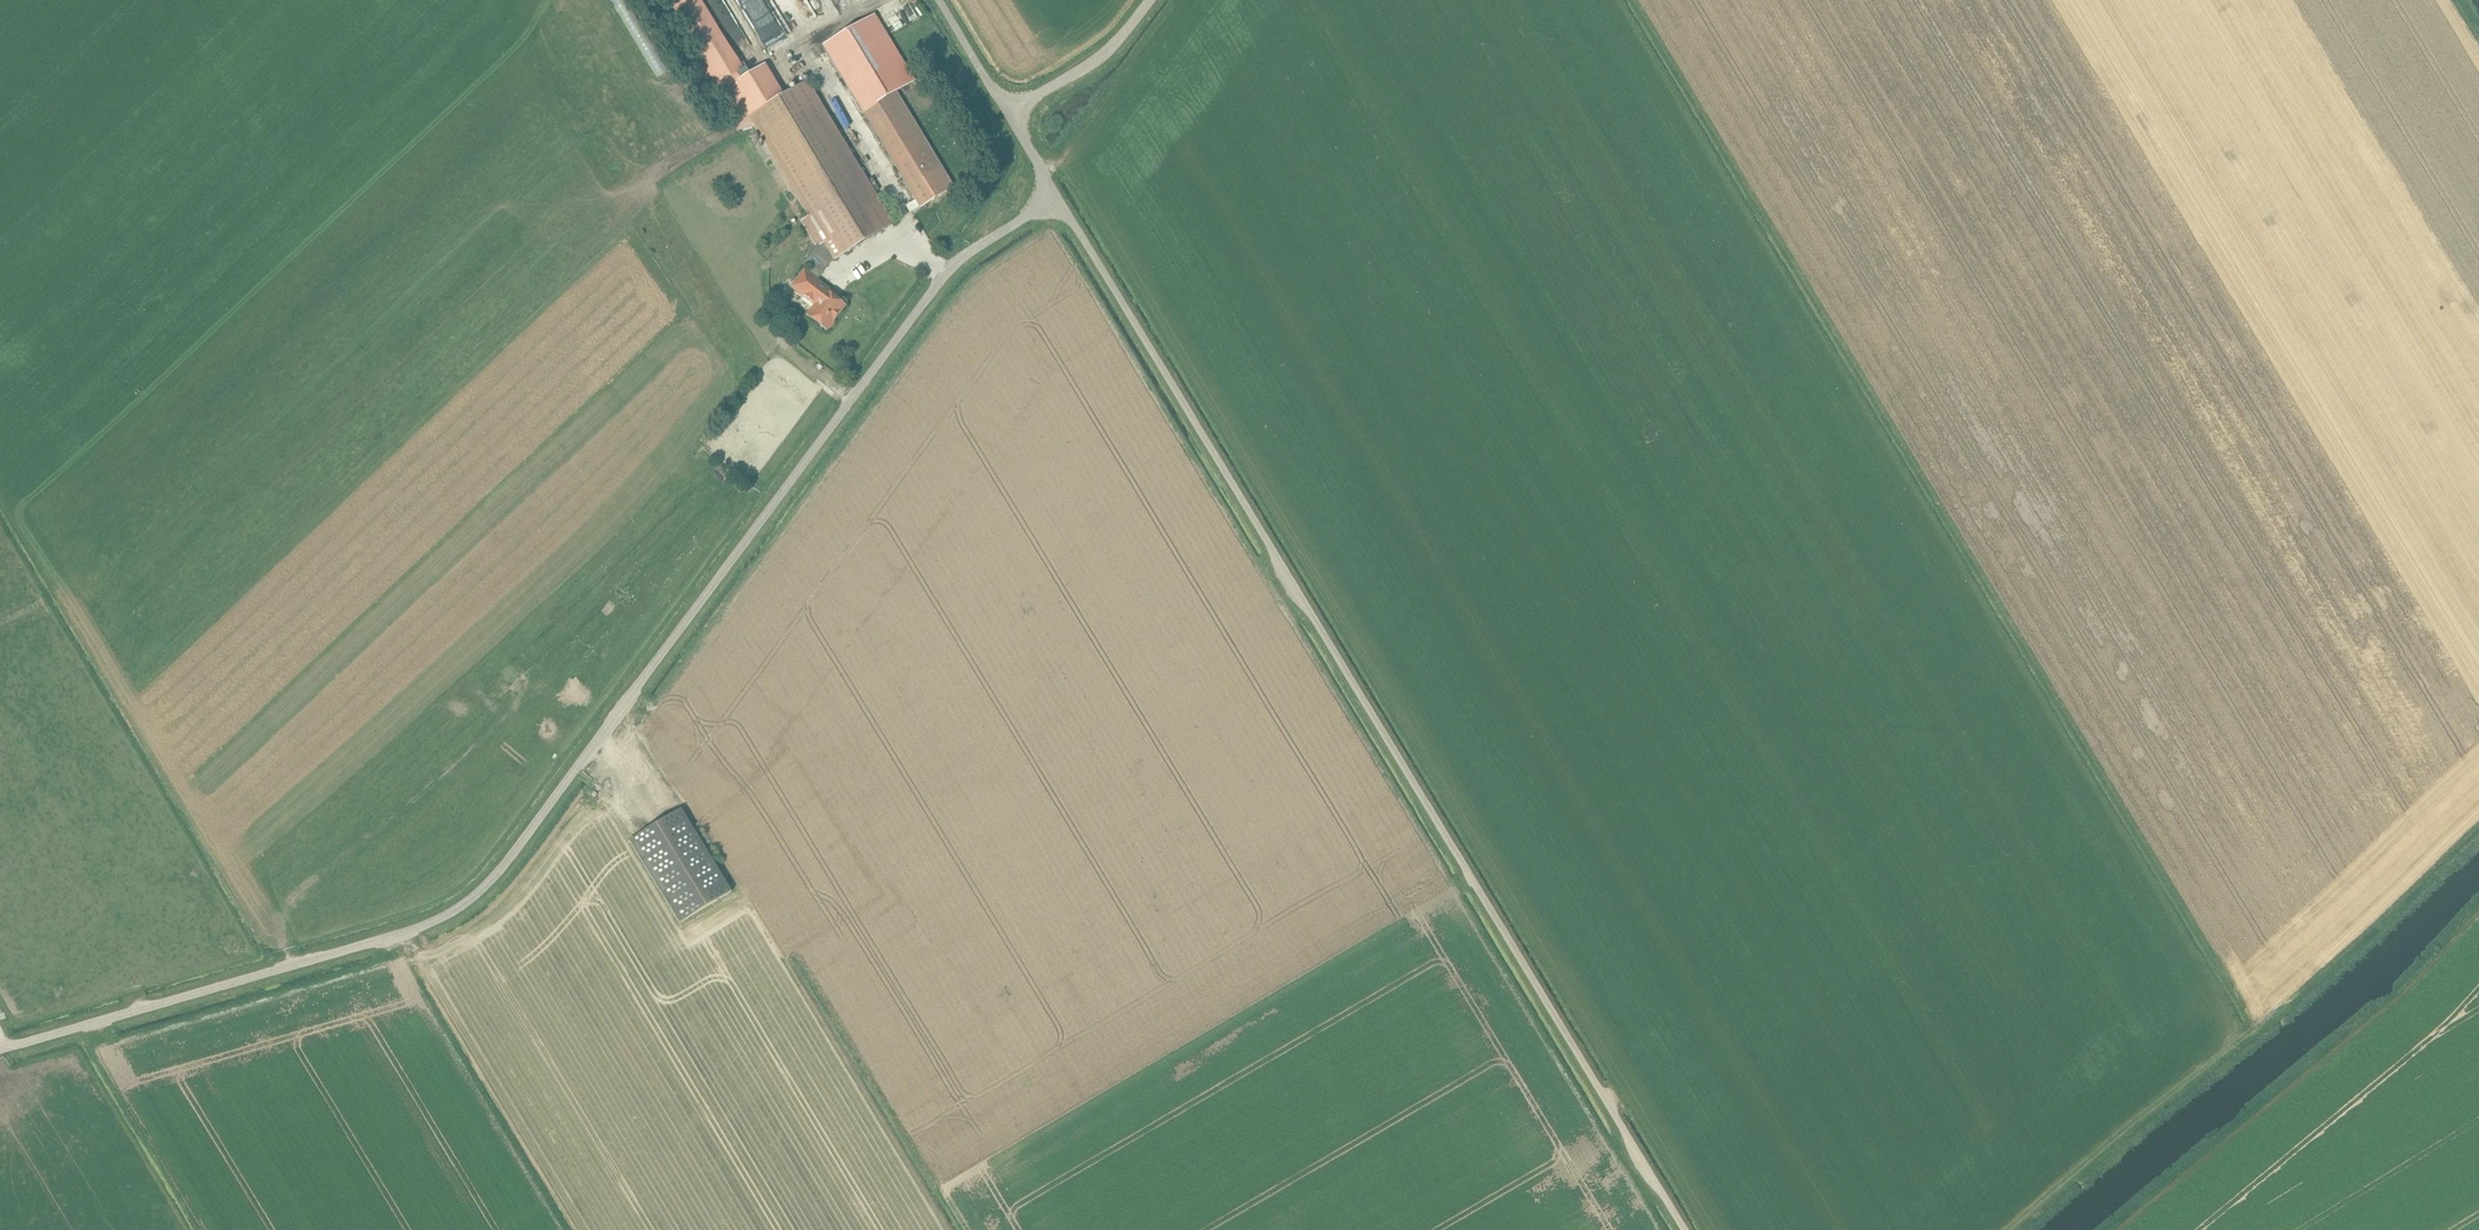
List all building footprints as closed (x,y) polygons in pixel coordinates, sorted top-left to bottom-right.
[(708,70),(733,55),(700,0),(666,0),(708,70)] [(825,47),(863,115),(896,95),(916,84),(877,18),(825,47)] [(801,222),(801,223),(815,246),(801,264),(808,270),(805,273),(803,271),(795,282),(807,291),(803,297),(814,305),(806,316),(825,330),(826,329),(829,328),(832,325),(832,322),(844,306),(828,294),(830,292),(816,281),(833,259),(833,260),(892,225),(806,82),(766,107),(747,75),(729,86),(808,218),(801,222)] [(953,188),(896,95),(863,115),(919,208),(953,188)] [(679,923),(732,892),(680,810),(656,825),(629,840),(679,923)]
